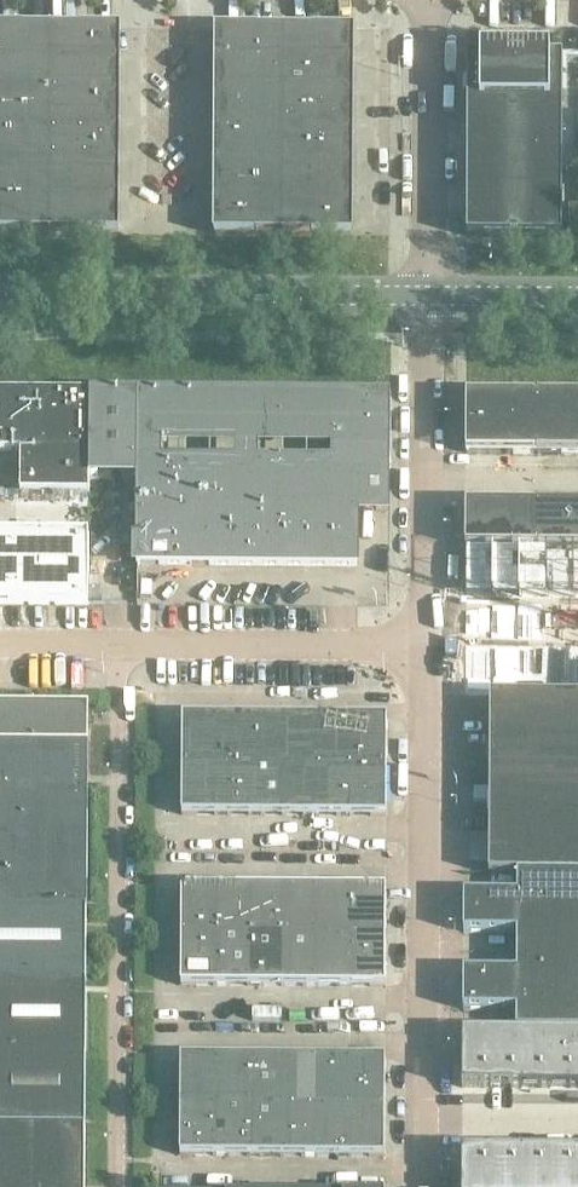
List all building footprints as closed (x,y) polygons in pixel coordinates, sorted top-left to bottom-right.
[(51,27),(50,27),(50,28),(0,28),(0,62),(51,63),(51,27)] [(119,63),(119,28),(52,28),(52,27),(51,27),(51,63),(119,63)] [(285,64),(285,28),(284,28),(284,29),(216,29),(216,64),(285,64)] [(353,65),(353,30),(285,29),(285,28),(285,64),(353,65)] [(562,237),(563,56),(551,56),(551,50),(480,50),(480,56),(468,56),(468,125),(469,125),(469,144),(467,144),(468,192),(469,192),(469,211),(467,211),(467,236),(562,237)] [(51,63),(0,62),(0,96),(51,97),(51,63)] [(119,97),(119,63),(51,63),(51,97),(119,97)] [(284,98),(285,64),(216,64),(216,98),(284,98)] [(353,99),(353,65),(285,64),(284,98),(353,99)] [(51,97),(0,96),(0,130),(50,131),(51,97)] [(119,131),(119,97),(51,97),(50,131),(119,131)] [(284,132),(284,98),(216,98),(216,131),(284,132)] [(353,133),(353,99),(284,98),(284,132),(353,133)] [(50,131),(0,130),(0,164),(50,164),(50,131)] [(119,165),(119,131),(50,131),(50,164),(119,165)] [(284,166),(284,132),(216,131),(215,165),(284,166)] [(352,166),(353,133),(284,132),(284,166),(352,166)] [(50,164),(0,164),(0,198),(50,198),(50,164)] [(118,199),(119,165),(50,164),(50,198),(118,199)] [(284,200),(284,166),(215,165),(215,199),(284,200)] [(352,200),(352,166),(284,166),(284,200),(352,200)] [(172,204),(172,196),(171,196),(163,196),(162,196),(162,204),(163,205),(171,205),(172,204)] [(50,198),(0,198),(0,233),(49,233),(49,234),(50,234),(50,198)] [(118,234),(118,199),(50,198),(50,234),(51,234),(51,233),(118,234)] [(283,236),(284,200),(215,199),(215,234),(283,235),(283,236)] [(352,235),(352,200),(284,200),(283,236),(284,236),(284,235),(352,235)] [(90,393),(0,392),(0,452),(21,452),(20,494),(89,494),(90,393)] [(390,518),(390,469),(391,395),(138,393),(136,564),(356,566),(356,517),(390,518)] [(539,455),(538,396),(466,396),(466,454),(539,455)] [(538,396),(539,455),(577,455),(577,396),(538,396)] [(537,549),(537,505),(465,505),(465,548),(537,549)] [(537,505),(537,549),(577,549),(577,505),(537,505)] [(89,533),(0,533),(0,605),(88,605),(89,533)] [(468,550),(467,598),(577,598),(577,551),(468,550)] [(467,695),(490,695),(577,696),(577,648),(467,647),(467,695)] [(490,695),(489,874),(517,874),(577,874),(577,696),(490,695)] [(87,787),(88,707),(0,707),(0,910),(86,910),(86,909),(87,787)] [(216,766),(217,717),(183,717),(182,766),(216,766)] [(250,766),(251,717),(217,717),(216,766),(250,766)] [(284,766),(285,717),(251,717),(250,766),(284,766)] [(319,766),(319,717),(285,717),(284,766),(319,766)] [(353,767),(353,717),(319,717),(319,766),(353,767)] [(387,767),(387,717),(353,717),(353,767),(387,767)] [(216,815),(216,766),(182,766),(182,815),(216,815)] [(250,815),(250,766),(216,766),(216,815),(250,815)] [(284,815),(284,766),(250,766),(250,815),(284,815)] [(318,815),(319,766),(284,766),(284,815),(318,815)] [(352,815),(353,767),(319,766),(318,815),(352,815)] [(386,816),(387,780),(387,767),(353,767),(352,815),(386,816)] [(167,849),(167,842),(167,841),(158,841),(157,842),(157,849),(158,850),(167,850),(167,849)] [(517,874),(517,894),(464,894),(463,933),(517,933),(517,952),(577,953),(577,874),(517,874)] [(215,936),(216,887),(182,887),(181,936),(215,936)] [(249,937),(250,887),(216,887),(215,936),(249,937)] [(284,937),(284,888),(250,887),(249,937),(284,937)] [(318,937),(318,888),(284,888),(284,937),(318,937)] [(352,937),(352,888),(318,888),(318,937),(352,937)] [(386,938),(386,888),(352,888),(352,937),(386,938)] [(86,927),(86,910),(0,910),(0,982),(86,983),(86,927)] [(215,986),(215,936),(181,936),(181,985),(215,986)] [(249,986),(249,937),(215,936),(215,986),(249,986)] [(283,986),(284,937),(249,937),(249,986),(283,986)] [(317,986),(318,937),(284,937),(283,986),(317,986)] [(351,987),(352,937),(318,937),(317,986),(351,987)] [(385,987),(386,938),(352,937),(351,987),(385,987)] [(517,952),(516,972),(463,971),(463,1010),(516,1010),(516,1031),(577,1032),(577,953),(517,952)] [(86,992),(86,983),(0,982),(0,1055),(86,1056),(86,992)] [(464,1088),(577,1089),(577,1035),(464,1034),(464,1088)] [(86,1056),(0,1055),(0,1128),(85,1128),(86,1056)] [(215,1106),(215,1057),(181,1057),(180,1106),(215,1106)] [(249,1107),(249,1057),(215,1057),(215,1106),(249,1107)] [(283,1107),(283,1058),(249,1057),(249,1107),(283,1107)] [(317,1107),(317,1058),(283,1058),(283,1107),(317,1107)] [(351,1107),(351,1058),(317,1058),(317,1107),(351,1107)] [(385,1107),(385,1058),(351,1058),(351,1107),(385,1107)] [(214,1156),(215,1106),(180,1106),(180,1156),(214,1156)] [(248,1156),(249,1107),(215,1106),(214,1156),(248,1156)] [(282,1156),(283,1107),(249,1107),(248,1156),(282,1156)] [(317,1156),(317,1107),(283,1107),(282,1156),(317,1156)] [(351,1157),(351,1107),(317,1107),(317,1156),(351,1157)] [(385,1157),(385,1107),(351,1107),(351,1157),(385,1157)] [(85,1128),(0,1128),(0,1186),(85,1186),(85,1128)] [(462,1186),(577,1186),(577,1152),(464,1151),(462,1186)]
